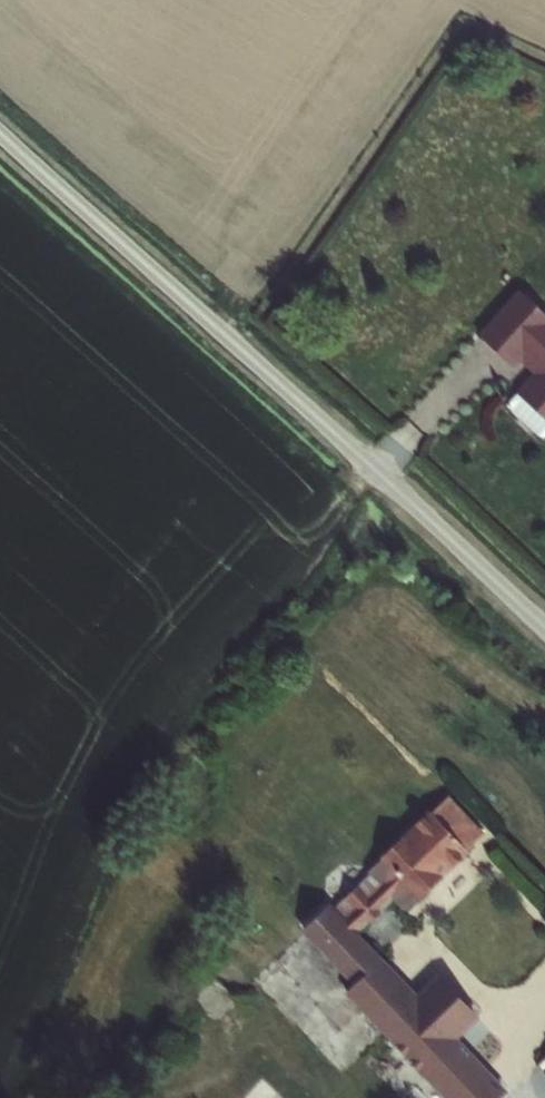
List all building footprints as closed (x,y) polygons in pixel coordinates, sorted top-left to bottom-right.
[(519,284),(478,330),(512,360),(519,351),(536,366),(517,387),(544,412),(544,307),(519,284)] [(303,931),(396,1028),(464,1097),(494,1097),(511,1081),(459,1026),(479,1007),(443,969),(424,989),(361,922),(398,886),(412,900),(490,824),(451,784),(374,861),(376,863),(303,931)]
